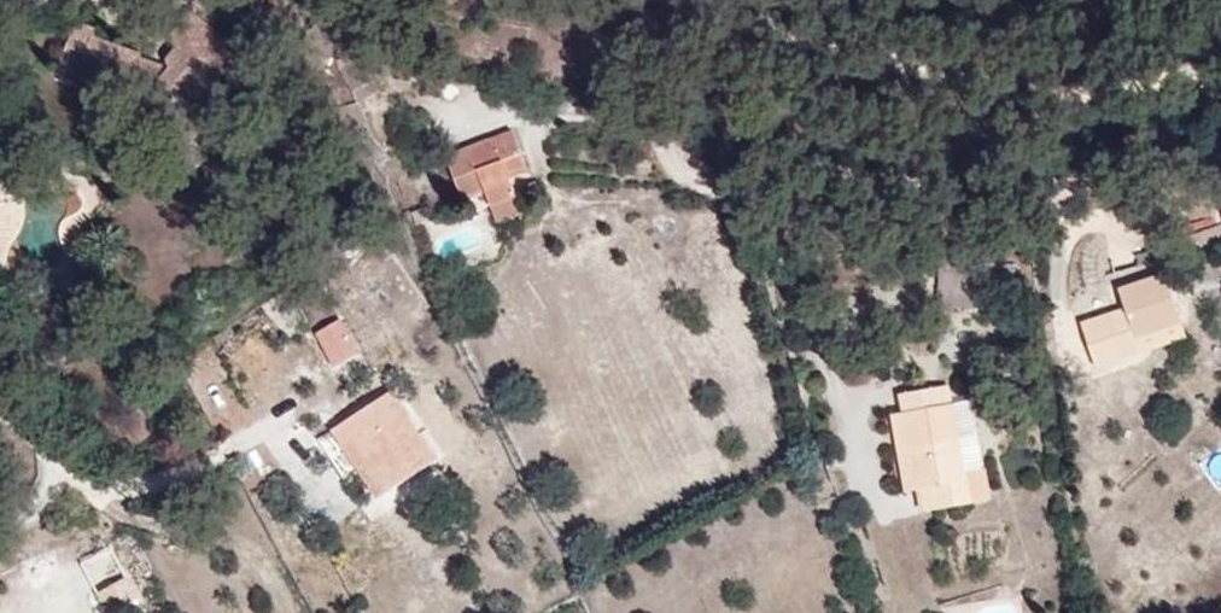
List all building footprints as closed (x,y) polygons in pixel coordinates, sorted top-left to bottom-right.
[(279,69),(215,15),(195,42),(203,52),(193,66),(191,73),(163,63),(166,58),(119,42),(122,34),(101,27),(79,86),(156,118),(212,181),(236,162),(218,146),(234,129),(229,122),(279,69)] [(375,135),(394,122),(367,122),(375,135)] [(525,134),(457,160),(474,204),(497,196),(508,226),(535,216),(521,180),(539,173),(525,134)] [(992,302),(991,263),(954,264),(955,302),(992,302)] [(1201,343),(1184,292),(1137,310),(1143,328),(1122,336),(1137,377),(1139,384),(1163,376),(1157,359),(1201,343)] [(386,357),(367,322),(345,334),(362,370),(386,357)] [(1137,377),(1122,336),(1100,343),(1114,385),(1137,377)] [(449,464),(419,392),(338,430),(347,448),(356,443),(368,437),(380,462),(393,490),(449,464)] [(941,394),(944,412),(961,409),(957,392),(941,394)] [(912,400),(915,417),(944,412),(941,394),(912,400)] [(998,468),(985,405),(969,408),(980,470),(998,468)] [(980,470),(969,408),(961,409),(944,412),(915,417),(909,419),(922,497),(934,495),(938,520),(1004,505),(998,468),(980,470)] [(380,462),(368,437),(356,443),(368,470),(380,462)] [(1216,450),(1207,470),(1220,476),(1220,452),(1216,450)]
